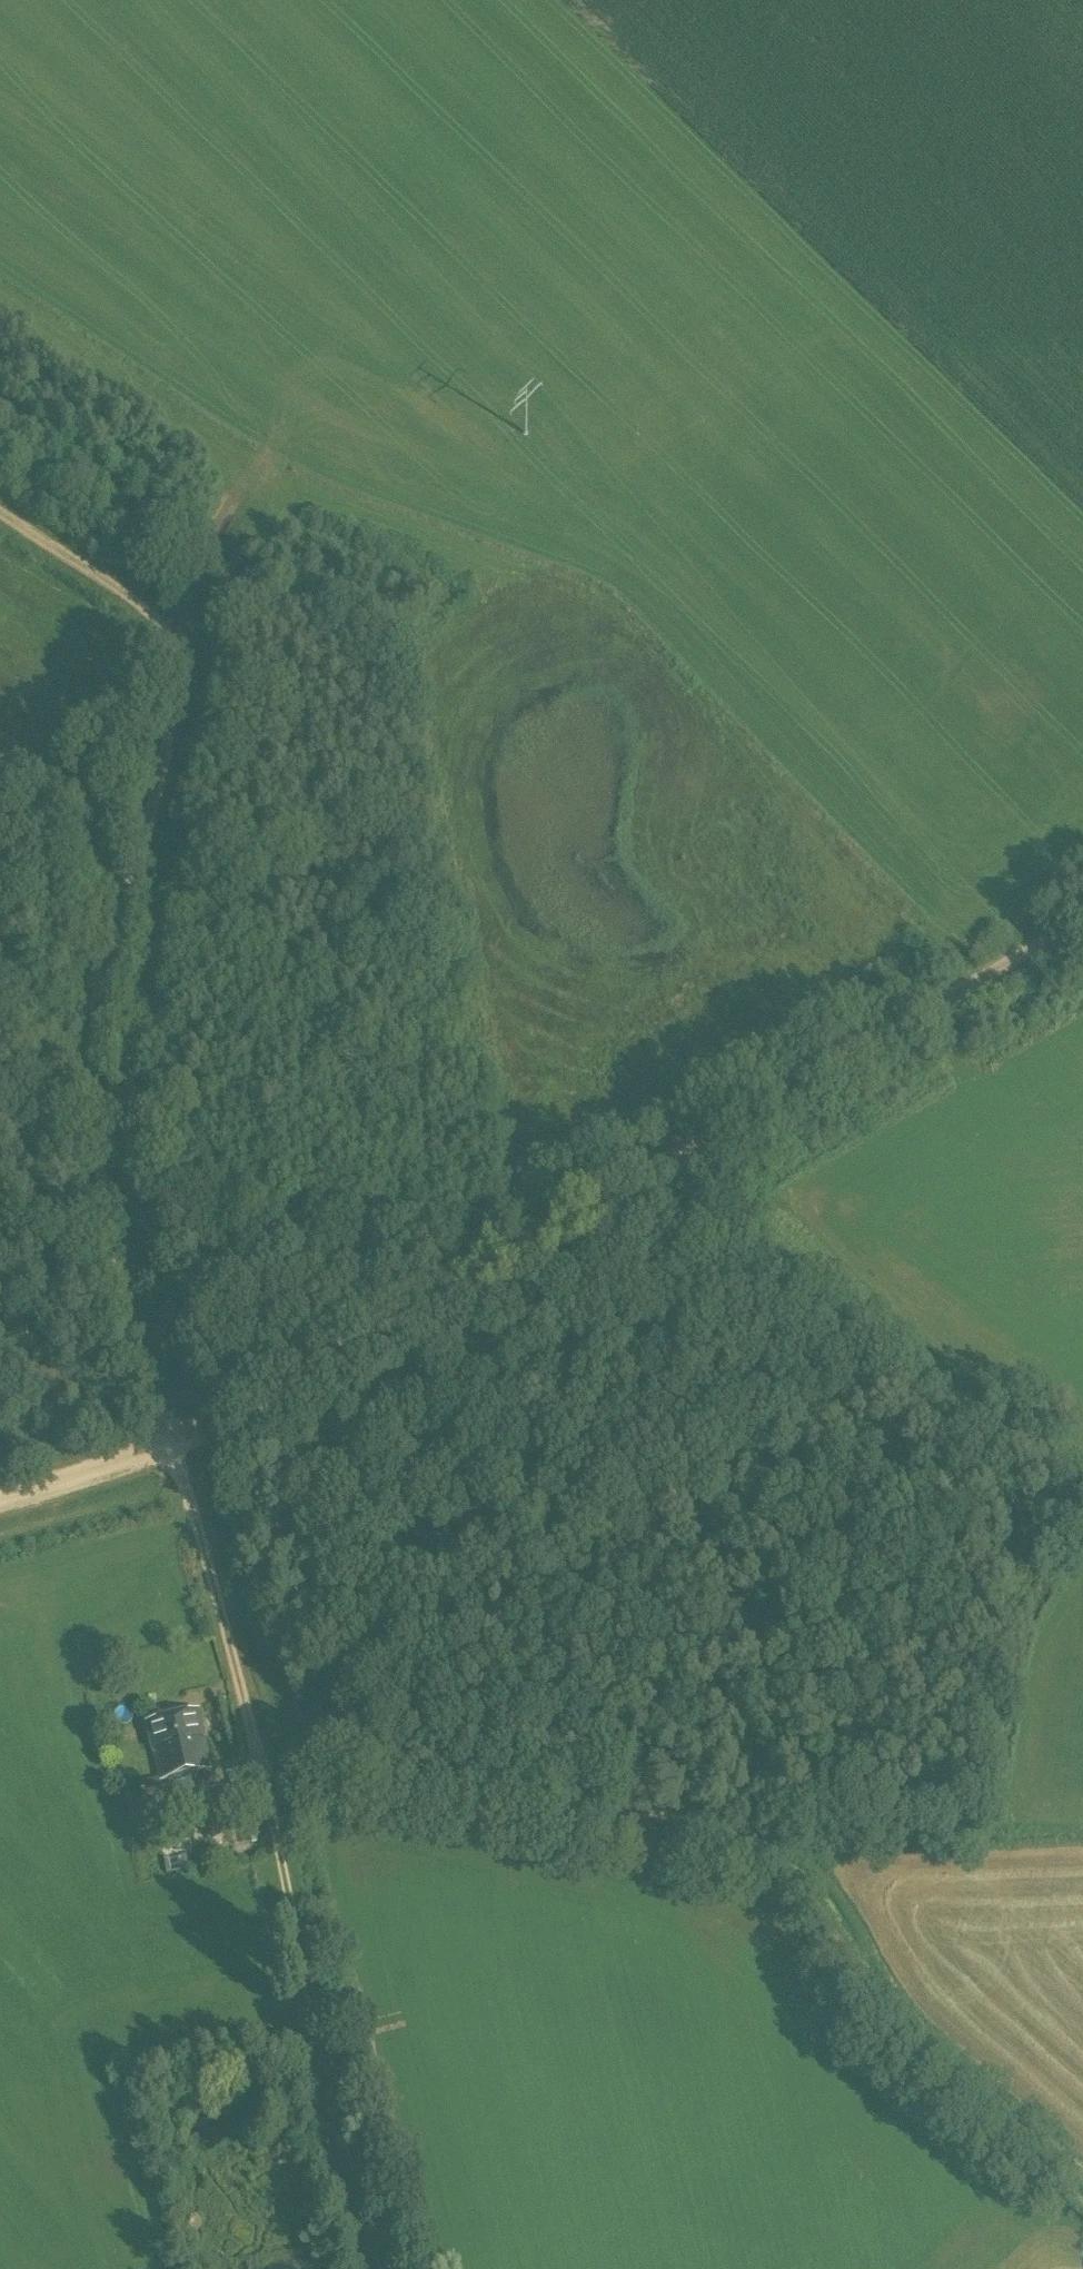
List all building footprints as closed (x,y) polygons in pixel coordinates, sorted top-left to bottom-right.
[(211,1769),(204,1738),(205,1738),(199,1710),(146,1722),(152,1750),(154,1750),(161,1780),(211,1769)] [(213,1840),(242,1832),(230,1786),(201,1794),(213,1840)]
